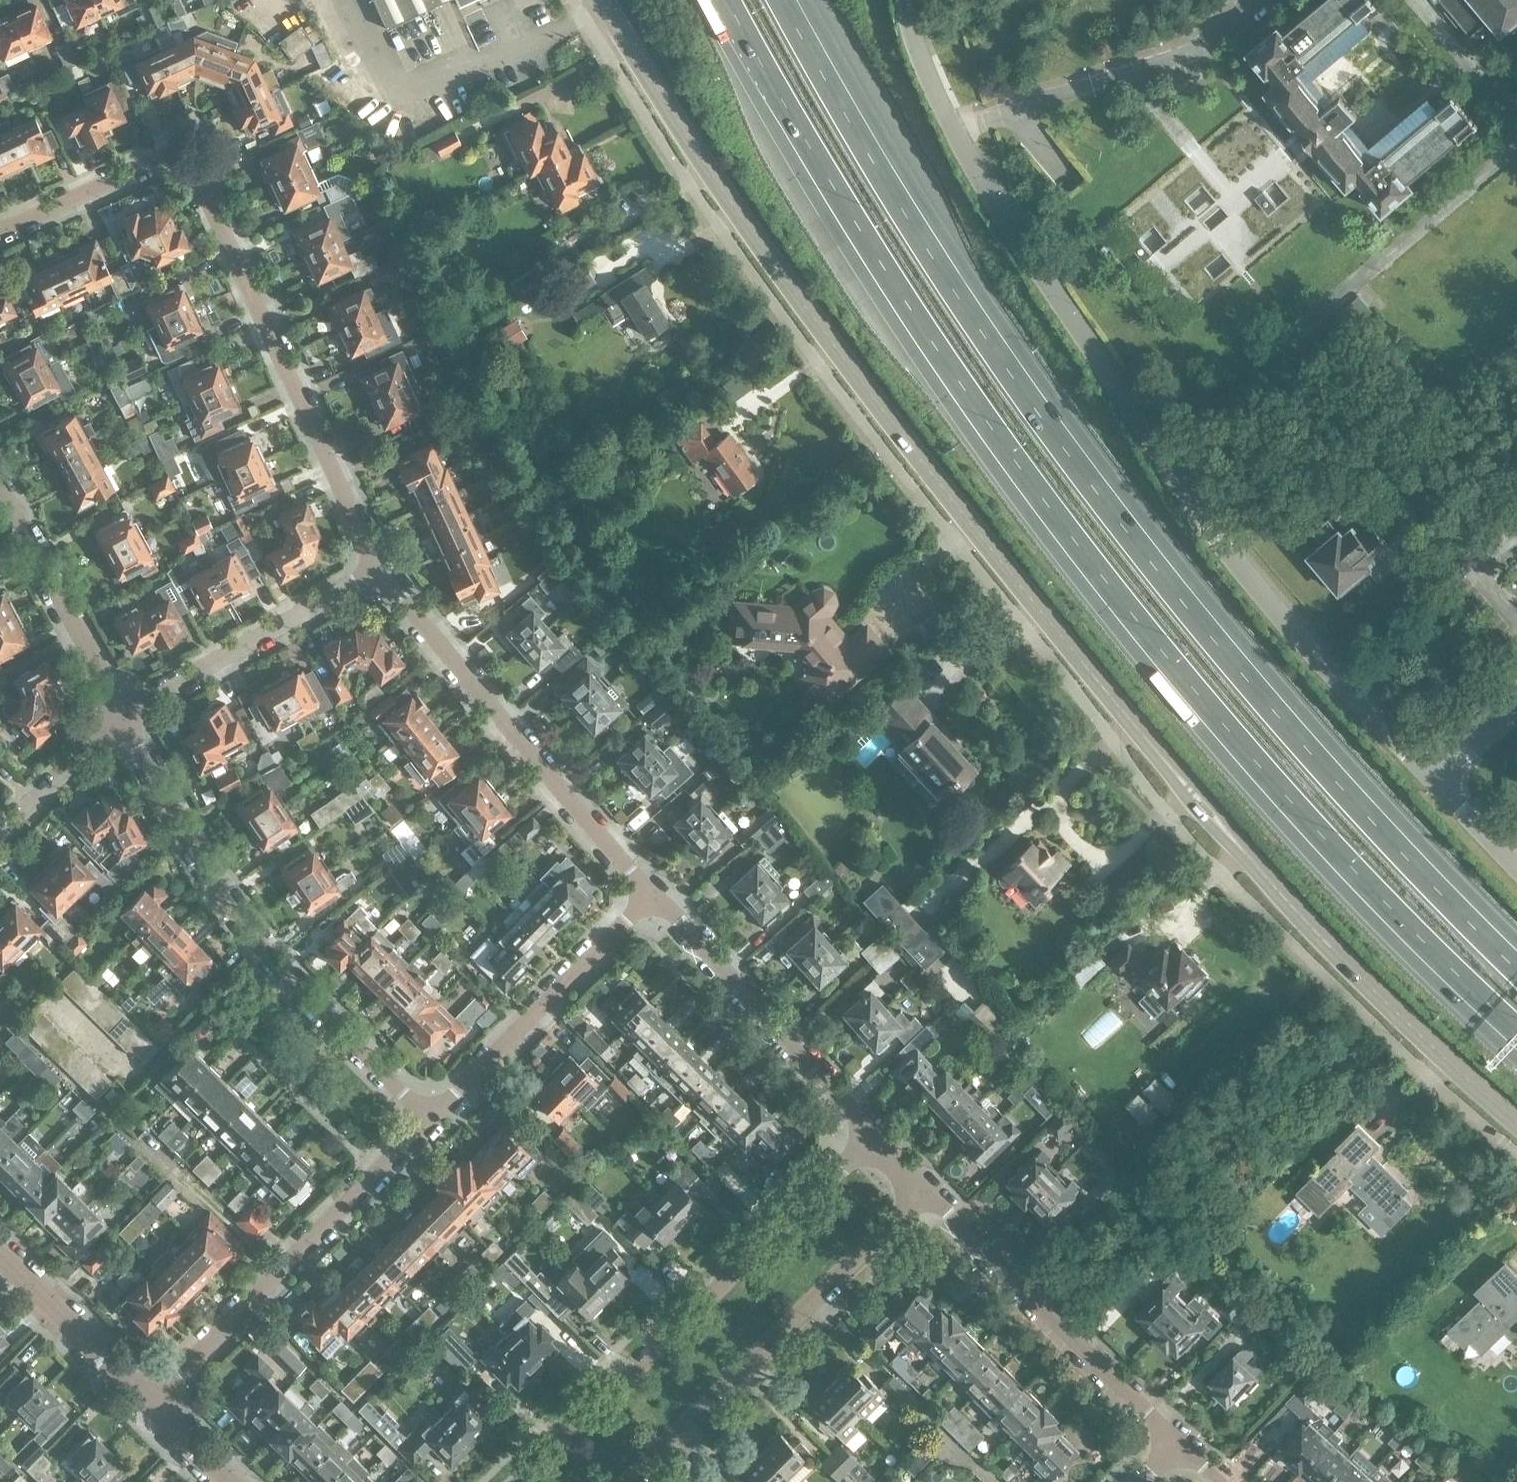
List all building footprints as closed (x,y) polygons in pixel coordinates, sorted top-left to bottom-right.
[(100,14),(94,0),(65,0),(65,1),(52,7),(62,28),(76,22),(77,25),(100,14)] [(100,14),(113,8),(118,17),(140,7),(137,0),(94,0),(100,14)] [(171,1),(178,16),(181,15),(187,12),(181,0),(173,0),(171,1)] [(387,27),(444,0),(374,0),(387,27)] [(1376,3),(1373,0),(1320,0),(1282,32),(1277,27),(1247,52),(1266,74),(1268,72),(1276,82),(1265,91),(1279,107),(1279,108),(1297,129),(1296,130),(1300,135),(1308,144),(1309,145),(1313,150),(1314,149),(1324,161),(1346,187),(1352,182),(1357,177),(1365,187),(1363,190),(1381,212),(1411,186),(1406,181),(1457,138),(1459,140),(1463,136),(1462,136),(1473,126),(1474,127),(1478,123),(1474,120),(1473,119),(1473,118),(1470,114),(1469,115),(1459,103),(1460,102),(1457,98),(1456,99),(1455,97),(1455,96),(1452,92),(1448,96),(1437,106),(1427,95),(1369,143),(1349,120),(1357,113),(1339,93),(1332,99),(1312,76),(1370,27),(1360,16),(1372,6),(1376,3)] [(1468,34),(1466,36),(1476,48),(1498,30),(1500,32),(1504,28),(1506,30),(1516,27),(1516,0),(1440,0),(1468,34)] [(164,22),(155,3),(141,9),(150,29),(164,22)] [(36,5),(13,15),(28,47),(51,37),(36,5)] [(13,15),(0,21),(0,49),(4,58),(28,47),(13,15)] [(174,83),(194,74),(191,72),(191,69),(194,64),(183,40),(185,39),(181,30),(187,27),(181,15),(178,16),(167,21),(173,33),(170,34),(174,44),(160,50),(174,83)] [(296,55),(313,42),(301,26),(280,41),(292,58),(296,55)] [(207,30),(185,39),(183,40),(194,64),(191,69),(191,72),(194,74),(221,84),(234,50),(237,42),(207,30)] [(313,42),(296,55),(312,75),(333,58),(318,38),(313,42)] [(66,69),(72,66),(78,63),(74,53),(68,40),(55,46),(66,69)] [(275,51),(265,41),(259,44),(264,56),(275,51)] [(84,48),(74,53),(78,63),(79,63),(79,62),(89,58),(84,48)] [(160,50),(137,61),(133,52),(132,52),(132,51),(120,56),(121,58),(120,59),(128,77),(141,72),(152,95),(175,85),(174,83),(160,50)] [(234,108),(269,91),(254,58),(234,50),(221,84),(226,86),(235,106),(233,107),(234,108)] [(86,77),(79,63),(78,63),(72,66),(77,77),(78,80),(89,104),(103,135),(112,131),(108,124),(124,117),(120,110),(134,104),(121,76),(94,88),(88,76),(86,77)] [(71,80),(77,77),(72,66),(66,69),(71,80)] [(351,109),(365,95),(336,69),(331,74),(323,67),(314,78),(351,109)] [(0,76),(0,86),(4,96),(7,95),(16,91),(8,73),(0,76)] [(269,91),(234,108),(244,131),(270,120),(275,131),(293,123),(287,111),(280,114),(269,91)] [(0,98),(0,104),(2,108),(11,104),(7,95),(4,96),(0,98)] [(105,139),(103,135),(89,104),(62,116),(69,131),(72,130),(81,150),(105,139)] [(50,129),(42,133),(36,118),(13,128),(10,130),(26,165),(52,153),(49,147),(57,144),(50,129)] [(527,171),(533,168),(566,152),(553,125),(540,131),(536,122),(529,126),(525,118),(500,131),(514,158),(519,156),(527,171)] [(26,165),(10,130),(13,128),(8,119),(0,123),(0,177),(26,165)] [(318,120),(302,127),(297,130),(305,148),(327,138),(323,131),(318,120)] [(433,140),(433,142),(440,155),(441,156),(462,145),(454,129),(433,140)] [(440,155),(433,142),(423,148),(430,160),(440,155)] [(271,183),(307,167),(296,143),(264,158),(267,166),(264,167),(271,183)] [(578,146),(566,152),(533,168),(542,187),(547,184),(560,209),(577,200),(575,196),(598,184),(578,146)] [(314,182),(307,167),(271,183),(278,200),(282,198),(286,207),(316,193),(321,204),(329,200),(329,202),(351,192),(350,191),(357,187),(352,176),(342,172),(341,172),(338,171),(314,182)] [(342,210),(356,204),(351,192),(329,202),(335,213),(297,231),(300,239),(297,240),(304,256),(340,240),(333,224),(346,218),(342,210)] [(135,213),(120,219),(127,236),(125,237),(136,260),(138,259),(143,261),(162,211),(153,207),(136,215),(135,213)] [(162,211),(143,261),(149,263),(150,265),(173,255),(172,253),(187,246),(180,231),(178,232),(170,214),(162,211)] [(114,259),(105,237),(94,242),(94,241),(71,251),(87,287),(109,278),(117,296),(123,294),(132,290),(125,274),(122,267),(109,273),(104,264),(114,259)] [(347,254),(340,240),(304,256),(311,272),(315,270),(319,279),(349,265),(355,277),(378,265),(372,253),(363,258),(359,248),(347,254)] [(404,240),(392,245),(396,255),(409,250),(404,240)] [(87,287),(71,251),(41,265),(57,301),(87,287)] [(560,271),(550,255),(530,268),(539,283),(560,271)] [(555,275),(569,296),(594,281),(581,259),(555,275)] [(373,284),(398,273),(392,260),(367,272),(373,284)] [(57,301),(41,265),(18,275),(35,311),(57,301)] [(668,321),(645,284),(654,278),(647,265),(616,284),(618,286),(601,295),(573,313),(579,324),(602,310),(612,325),(628,314),(633,322),(638,318),(647,334),(668,321)] [(510,281),(517,294),(537,283),(529,270),(510,281)] [(132,290),(138,275),(130,272),(125,274),(132,290)] [(138,275),(132,290),(147,283),(144,277),(138,275)] [(166,290),(160,277),(147,283),(153,296),(140,302),(143,310),(146,309),(153,325),(195,306),(188,291),(183,292),(180,284),(166,290)] [(338,329),(373,313),(367,299),(374,296),(369,286),(330,304),(334,312),(331,314),(338,329)] [(11,310),(4,293),(1,294),(0,293),(0,315),(11,310)] [(123,294),(117,296),(87,311),(94,326),(130,310),(123,294)] [(202,323),(195,306),(153,325),(161,342),(166,340),(169,346),(201,332),(198,325),(202,323)] [(380,327),(373,313),(338,329),(345,345),(349,343),(352,351),(394,332),(389,322),(380,327)] [(515,318),(491,333),(502,352),(527,336),(515,318)] [(438,326),(425,332),(425,333),(431,345),(444,339),(438,326)] [(87,341),(98,335),(94,327),(83,333),(87,341)] [(0,342),(0,354),(0,355),(22,344),(16,333),(8,337),(0,342)] [(105,347),(112,344),(107,333),(100,337),(105,347)] [(105,347),(100,337),(98,335),(87,341),(101,367),(112,362),(110,358),(105,347)] [(11,383),(56,358),(51,349),(46,353),(43,347),(40,349),(37,342),(35,343),(3,359),(6,365),(2,367),(11,383)] [(112,344),(105,347),(110,358),(118,354),(112,344)] [(149,350),(120,363),(127,379),(156,365),(149,350)] [(11,383),(19,398),(23,396),(27,404),(44,394),(50,404),(75,391),(58,358),(56,359),(56,358),(11,383)] [(222,366),(218,368),(214,360),(195,368),(191,358),(168,369),(183,403),(229,382),(222,366)] [(370,401),(406,385),(395,360),(362,375),(367,384),(363,386),(370,401)] [(149,375),(125,386),(131,399),(155,388),(149,375)] [(229,382),(183,403),(189,417),(186,418),(195,438),(222,426),(218,416),(236,408),(232,399),(236,398),(229,382)] [(123,383),(112,388),(125,416),(136,410),(131,399),(125,386),(123,383)] [(471,384),(453,392),(459,406),(477,398),(471,384)] [(406,385),(370,401),(378,417),(381,416),(385,424),(417,409),(406,385)] [(84,424),(78,412),(73,414),(38,433),(46,448),(50,446),(54,454),(90,435),(96,432),(90,421),(84,424)] [(445,466),(439,454),(448,450),(443,440),(462,431),(453,412),(417,428),(424,445),(411,450),(413,454),(397,461),(408,486),(448,467),(447,465),(445,466)] [(128,421),(139,445),(151,440),(139,415),(128,421)] [(752,481),(758,476),(729,435),(716,444),(701,424),(678,440),(693,460),(704,452),(734,493),(741,488),(742,490),(753,483),(752,481)] [(166,439),(161,428),(149,433),(161,460),(180,451),(173,436),(166,439)] [(69,483),(111,461),(106,451),(101,453),(90,435),(54,454),(69,483)] [(223,476),(227,474),(264,457),(257,442),(253,444),(249,436),(216,451),(221,461),(217,462),(223,476)] [(143,454),(155,449),(151,440),(139,445),(143,454)] [(187,465),(198,460),(193,448),(170,458),(175,470),(187,465)] [(251,492),(271,483),(267,475),(271,473),(264,457),(227,474),(223,476),(230,491),(234,490),(227,494),(235,511),(256,502),(251,492)] [(198,460),(187,465),(191,475),(203,470),(199,459),(198,460)] [(78,507),(113,488),(112,487),(118,485),(112,473),(116,471),(111,461),(69,483),(73,489),(69,491),(78,507)] [(422,507),(459,490),(448,467),(408,486),(412,485),(422,507)] [(176,489),(168,473),(147,484),(156,500),(176,489)] [(432,530),(469,514),(459,490),(422,507),(432,530)] [(284,537),(316,547),(320,535),(311,518),(313,517),(305,500),(278,513),(286,530),(284,537)] [(131,522),(126,513),(124,509),(111,515),(113,520),(95,529),(99,537),(95,539),(104,555),(139,536),(143,534),(136,520),(131,522)] [(206,513),(192,519),(196,530),(198,534),(205,530),(213,527),(206,513)] [(244,527),(247,525),(250,523),(245,514),(241,516),(241,515),(231,520),(235,528),(243,524),(244,527)] [(473,520),(469,514),(432,530),(443,554),(480,537),(488,534),(480,517),(473,520)] [(1390,547),(1372,525),(1360,535),(1352,526),(1342,534),(1327,517),(1311,530),(1319,539),(1305,551),(1341,594),(1370,570),(1378,579),(1388,570),(1385,567),(1397,556),(1390,547)] [(250,530),(247,525),(244,527),(243,524),(235,528),(239,536),(250,530)] [(537,526),(525,531),(529,541),(541,536),(537,526)] [(196,530),(195,530),(176,540),(184,553),(193,548),(202,543),(203,543),(202,542),(198,534),(196,530)] [(209,539),(205,531),(205,530),(198,534),(202,542),(209,539)] [(152,549),(143,534),(139,536),(104,555),(112,571),(116,569),(120,576),(151,560),(147,552),(152,549)] [(244,542),(249,551),(254,561),(264,555),(254,537),(244,542)] [(316,547),(284,537),(282,545),(267,553),(280,579),(295,570),(295,569),(312,559),(316,547)] [(453,576),(490,559),(480,537),(443,554),(453,576)] [(206,550),(202,543),(193,548),(197,555),(206,550)] [(232,553),(209,566),(229,601),(249,589),(247,585),(249,584),(243,573),(257,565),(249,551),(236,559),(232,553)] [(558,566),(548,555),(532,568),(541,580),(558,566)] [(490,559),(453,576),(450,578),(461,602),(478,595),(479,598),(497,590),(492,579),(495,578),(489,563),(492,562),(490,559)] [(168,570),(180,592),(185,601),(195,595),(204,609),(206,608),(208,612),(229,600),(209,566),(189,577),(181,563),(168,570)] [(558,566),(541,580),(539,582),(547,592),(566,576),(558,566)] [(161,645),(183,633),(175,618),(190,610),(185,601),(180,592),(173,580),(157,590),(163,601),(156,604),(143,612),(142,612),(158,642),(159,641),(161,645)] [(136,599),(140,597),(134,588),(119,596),(126,610),(115,617),(132,647),(145,640),(149,646),(158,642),(142,612),(143,612),(136,599)] [(734,611),(733,632),(736,633),(736,635),(739,635),(739,638),(743,638),(742,640),(769,643),(777,636),(783,644),(790,638),(820,672),(805,685),(822,705),(849,682),(850,676),(856,676),(886,650),(884,648),(848,642),(824,615),(830,610),(833,606),(834,602),(833,597),(831,593),(828,590),(823,589),(818,590),(814,592),(795,609),(745,605),(745,607),(742,607),(741,609),(738,609),(738,611),(734,611)] [(17,614),(4,591),(0,593),(0,624),(17,614)] [(548,627),(539,618),(545,612),(535,600),(530,594),(515,607),(520,613),(524,618),(516,625),(512,622),(502,631),(520,652),(548,627)] [(684,615),(691,624),(702,616),(695,606),(684,615)] [(0,624),(0,661),(12,654),(9,649),(30,638),(17,614),(0,624)] [(556,637),(548,627),(520,652),(531,664),(533,661),(541,670),(551,662),(561,672),(583,654),(563,631),(556,637)] [(362,664),(368,634),(355,631),(339,640),(338,639),(323,647),(337,672),(354,663),(362,664)] [(368,634),(362,664),(369,666),(380,680),(383,683),(391,677),(388,673),(403,662),(392,649),(390,650),(379,636),(368,634)] [(603,639),(593,647),(601,655),(610,647),(603,639)] [(566,683),(555,692),(574,714),(603,689),(610,683),(586,656),(574,666),(577,669),(564,681),(566,683)] [(21,698),(61,704),(62,695),(53,677),(55,676),(47,660),(15,677),(22,690),(21,698)] [(291,672),(274,681),(294,716),(318,703),(323,712),(335,705),(335,706),(336,705),(324,683),(316,669),(304,676),(301,671),(293,675),(291,672)] [(341,674),(324,683),(336,705),(353,696),(341,674)] [(254,697),(257,702),(249,706),(255,717),(250,720),(263,743),(277,735),(273,728),(294,716),(274,681),(261,688),(263,692),(254,697)] [(377,682),(358,697),(367,707),(385,693),(377,682)] [(907,686),(876,714),(897,737),(903,732),(910,740),(900,750),(944,797),(962,780),(967,784),(970,784),(972,782),(974,780),(972,774),(970,772),(975,768),(957,748),(960,745),(934,716),(933,717),(934,718),(933,720),(928,715),(931,712),(907,686)] [(612,699),(603,689),(574,714),(586,728),(589,725),(597,733),(607,724),(604,721),(622,705),(615,697),(612,699)] [(390,696),(374,709),(381,718),(382,718),(384,720),(382,722),(390,732),(388,733),(395,741),(426,715),(423,712),(428,708),(415,693),(410,697),(406,691),(394,701),(390,696)] [(681,705),(670,693),(645,714),(656,727),(681,705)] [(61,704),(21,698),(20,707),(11,716),(36,742),(48,730),(46,727),(60,714),(61,704)] [(200,717),(201,720),(219,751),(245,736),(236,719),(234,721),(224,704),(200,717)] [(410,759),(414,755),(441,733),(426,715),(396,740),(405,750),(403,751),(410,759)] [(229,770),(224,761),(219,751),(201,720),(193,725),(196,731),(183,738),(201,773),(213,767),(219,776),(215,778),(223,793),(243,783),(235,767),(229,770)] [(693,720),(681,732),(710,764),(722,753),(693,720)] [(305,735),(311,745),(321,740),(315,729),(305,735)] [(463,767),(453,754),(456,751),(441,733),(414,755),(410,759),(407,761),(413,769),(417,766),(426,776),(432,771),(443,783),(463,767)] [(630,777),(661,749),(647,733),(626,751),(623,747),(612,757),(630,777)] [(302,750),(311,745),(305,735),(297,739),(302,750)] [(341,741),(328,752),(338,764),(351,754),(341,741)] [(254,755),(263,772),(275,765),(266,748),(254,755)] [(652,796),(663,787),(659,784),(677,768),(661,749),(630,777),(642,791),(645,788),(652,796)] [(351,754),(338,764),(349,777),(361,767),(351,754)] [(247,827),(280,804),(284,801),(278,792),(291,782),(279,763),(275,765),(263,772),(259,774),(265,784),(236,804),(242,812),(238,814),(247,827)] [(692,796),(711,779),(719,773),(711,764),(704,771),(703,770),(684,787),(692,796)] [(366,799),(376,791),(375,789),(386,780),(378,771),(357,788),(364,796),(366,799)] [(465,817),(496,790),(486,778),(482,781),(478,776),(447,802),(453,810),(457,807),(465,817)] [(386,780),(375,789),(376,791),(380,795),(391,787),(386,780)] [(353,783),(312,811),(310,812),(320,826),(345,809),(364,796),(357,788),(353,783)] [(469,829),(477,837),(460,851),(472,865),(485,854),(496,843),(486,830),(508,812),(503,805),(506,803),(496,790),(465,817),(473,826),(469,829)] [(702,791),(693,798),(697,802),(682,814),(680,812),(670,821),(688,841),(719,814),(709,803),(712,801),(702,791)] [(107,818),(123,809),(117,797),(100,795),(88,807),(86,805),(73,818),(85,829),(80,834),(87,842),(83,846),(94,858),(101,853),(107,831),(105,825),(109,821),(107,818)] [(364,796),(345,809),(355,824),(375,810),(366,799),(364,796)] [(293,845),(286,835),(296,828),(291,820),(295,817),(284,801),(280,804),(247,827),(258,842),(262,840),(267,848),(276,842),(282,852),(293,845)] [(758,836),(779,817),(771,808),(737,837),(746,847),(751,843),(751,842),(758,836)] [(106,871),(106,870),(102,874),(106,878),(109,876),(118,885),(142,862),(135,849),(145,843),(127,811),(125,812),(123,809),(107,818),(109,821),(105,825),(107,831),(121,857),(106,871)] [(728,824),(719,814),(688,841),(699,854),(701,852),(709,861),(720,852),(716,847),(738,828),(731,821),(728,824)] [(541,826),(533,816),(517,829),(526,839),(541,826)] [(758,836),(768,847),(788,828),(779,817),(758,836)] [(517,831),(505,841),(512,849),(513,851),(514,850),(517,852),(521,848),(519,846),(526,840),(517,831)] [(496,865),(512,849),(505,841),(501,837),(496,843),(485,854),(496,865)] [(392,867),(410,853),(400,841),(382,853),(392,867)] [(1042,850),(1034,841),(1001,873),(1000,875),(999,879),(1000,882),(1003,885),(1006,886),(1012,885),(1013,886),(1015,884),(1019,888),(1017,890),(1027,901),(1029,899),(1036,906),(1042,901),(1056,888),(1052,884),(1072,865),(1058,849),(1054,854),(1047,846),(1042,850)] [(314,855),(308,847),(279,867),(284,875),(281,878),(291,892),(328,866),(319,853),(314,855)] [(89,860),(83,866),(68,850),(62,856),(58,853),(46,865),(74,893),(92,877),(109,894),(118,885),(109,876),(106,878),(102,874),(89,860)] [(410,853),(392,867),(402,881),(410,874),(419,885),(429,876),(410,853)] [(468,869),(477,878),(489,866),(492,869),(496,865),(485,854),(472,865),(468,869)] [(744,905),(775,878),(780,873),(764,855),(738,877),(735,874),(725,883),(744,905)] [(549,886),(576,912),(592,896),(576,879),(583,872),(575,863),(568,871),(566,869),(549,886)] [(46,920),(64,939),(74,928),(75,927),(58,909),(74,893),(46,865),(33,877),(37,881),(31,886),(45,900),(39,905),(49,916),(46,920)] [(337,880),(328,866),(291,892),(301,906),(304,904),(311,913),(340,893),(339,892),(347,886),(346,886),(357,879),(351,870),(337,880)] [(469,886),(477,878),(468,869),(453,884),(451,886),(454,889),(460,895),(469,886)] [(812,900),(832,883),(823,873),(804,889),(812,900)] [(451,886),(453,884),(447,879),(444,878),(436,885),(446,896),(454,889),(451,886)] [(765,923),(775,914),(772,911),(787,897),(780,889),(783,886),(775,878),(744,905),(754,917),(757,914),(765,923)] [(572,916),(576,912),(549,886),(543,880),(527,896),(533,902),(557,925),(569,913),(572,916)] [(129,938),(162,907),(158,902),(166,894),(153,881),(145,890),(144,889),(120,912),(132,924),(123,932),(129,938)] [(882,923),(902,904),(882,882),(867,895),(862,901),(882,923)] [(518,905),(511,913),(540,942),(557,925),(533,902),(524,911),(518,905)] [(46,920),(39,926),(16,903),(9,909),(6,906),(0,911),(0,927),(24,951),(37,938),(34,934),(39,929),(48,939),(48,942),(51,945),(54,945),(56,947),(60,943),(64,939),(46,920)] [(366,939),(377,927),(366,915),(368,913),(359,904),(334,929),(338,933),(325,947),(328,951),(325,954),(340,967),(347,960),(346,959),(366,939)] [(927,980),(942,967),(934,958),(943,950),(902,904),(882,923),(910,953),(906,957),(927,980)] [(162,907),(129,938),(138,947),(141,945),(150,955),(156,949),(155,948),(179,925),(162,907)] [(421,922),(434,933),(443,924),(431,912),(421,922)] [(540,942),(511,913),(503,920),(509,926),(500,936),(505,941),(524,959),(540,942)] [(820,932),(815,925),(820,921),(813,913),(789,935),(792,938),(782,947),(800,969),(833,940),(823,929),(820,932)] [(404,934),(414,923),(408,917),(398,927),(404,934)] [(414,923),(404,934),(411,940),(421,930),(414,923)] [(158,967),(164,973),(196,942),(179,925),(155,948),(156,949),(166,959),(158,967)] [(24,951),(0,927),(0,963),(2,965),(9,959),(13,962),(24,951)] [(362,976),(393,945),(386,939),(388,937),(377,927),(366,939),(346,959),(347,960),(362,976)] [(74,928),(64,939),(60,943),(63,946),(74,957),(88,942),(78,931),(77,932),(74,928)] [(870,962),(890,944),(881,933),(860,951),(870,962)] [(830,975),(862,947),(854,938),(841,949),(833,940),(800,969),(812,982),(815,980),(822,988),(825,990),(834,981),(832,979),(833,978),(830,975)] [(1210,975),(1200,965),(1201,958),(1195,952),(1188,952),(1177,940),(1150,965),(1131,945),(1111,963),(1122,975),(1128,969),(1149,991),(1141,998),(1158,1016),(1184,991),(1188,996),(1210,975)] [(529,964),(524,959),(505,941),(489,958),(501,970),(494,977),(505,987),(529,964)] [(164,973),(165,974),(185,995),(217,964),(196,942),(164,973)] [(890,944),(870,962),(879,973),(900,956),(890,944)] [(399,952),(393,945),(362,976),(379,992),(404,967),(394,957),(399,952)] [(438,967),(448,957),(441,950),(431,960),(438,967)] [(448,957),(438,967),(444,973),(454,963),(448,957)] [(396,1008),(426,979),(428,976),(412,959),(404,967),(379,992),(396,1008)] [(67,991),(84,974),(75,964),(57,982),(67,991)] [(101,983),(109,975),(102,968),(94,976),(101,983)] [(907,987),(919,977),(911,968),(899,978),(907,987)] [(4,970),(0,974),(0,979),(7,986),(14,979),(4,970)] [(75,999),(92,982),(84,974),(67,991),(75,999)] [(919,977),(907,987),(914,995),(926,984),(919,977)] [(885,1007),(877,997),(880,995),(884,991),(873,978),(857,991),(861,996),(851,1005),(845,998),(834,1007),(857,1032),(885,1007)] [(413,1025),(438,1000),(442,995),(426,979),(396,1008),(413,1025)] [(611,990),(612,995),(603,1005),(612,1014),(611,1015),(624,1029),(650,1002),(634,985),(632,987),(625,980),(621,980),(611,990)] [(83,1007),(101,990),(92,982),(75,999),(83,1007)] [(92,1015),(109,998),(101,990),(83,1007),(92,1015)] [(438,1000),(413,1025),(407,1030),(424,1047),(443,1027),(456,1039),(492,1002),(482,992),(476,998),(475,996),(454,1017),(438,1000)] [(128,1010),(136,1001),(130,995),(121,1003),(128,1010)] [(991,995),(983,1002),(1002,1021),(1010,1014),(991,995)] [(100,1023),(117,1006),(109,998),(92,1015),(100,1023)] [(136,1001),(128,1010),(142,1024),(153,1014),(138,999),(136,1001)] [(975,1011),(963,1000),(953,1011),(983,1039),(993,1030),(974,1012),(975,1011)] [(650,1002),(624,1029),(618,1035),(625,1042),(632,1036),(641,1045),(664,1022),(652,1010),(655,1007),(650,1002)] [(1003,1022),(1002,1021),(983,1002),(975,1011),(974,1012),(993,1030),(994,1031),(1003,1022)] [(44,1013),(44,1014),(35,1005),(18,1022),(27,1031),(44,1013)] [(108,1031),(125,1014),(117,1006),(100,1023),(108,1031)] [(885,1007),(857,1032),(867,1044),(870,1041),(878,1050),(888,1041),(886,1038),(893,1031),(896,1034),(905,1044),(908,1041),(924,1026),(915,1016),(910,1020),(901,1010),(894,1016),(885,1007)] [(921,1055),(957,1021),(944,1008),(927,1024),(926,1024),(924,1026),(908,1041),(917,1051),(893,1073),(916,1096),(920,1092),(944,1069),(938,1062),(932,1067),(921,1055)] [(53,1022),(44,1014),(44,1013),(27,1031),(35,1039),(53,1022)] [(133,1022),(125,1014),(108,1031),(116,1039),(133,1022)] [(158,1038),(171,1025),(162,1016),(149,1029),(158,1038)] [(599,1053),(609,1044),(593,1028),(594,1027),(586,1019),(575,1029),(599,1053)] [(44,1047),(61,1030),(53,1022),(35,1039),(44,1047)] [(124,1047),(141,1030),(133,1022),(116,1039),(124,1047)] [(664,1022),(641,1045),(651,1054),(644,1061),(651,1068),(680,1039),(664,1022)] [(52,1056),(70,1039),(61,1030),(44,1047),(52,1056)] [(141,1030),(124,1047),(132,1055),(135,1051),(149,1037),(141,1030)] [(10,1048),(20,1038),(14,1031),(4,1041),(10,1048)] [(968,1034),(958,1044),(964,1051),(974,1041),(968,1034)] [(149,1037),(135,1051),(144,1060),(157,1046),(149,1037)] [(20,1038),(10,1048),(17,1054),(27,1044),(20,1038)] [(70,1039),(52,1056),(61,1064),(78,1047),(70,1039)] [(674,1078),(697,1055),(680,1039),(651,1068),(642,1078),(633,1087),(639,1094),(648,1085),(665,1068),(674,1078)] [(609,1044),(599,1053),(607,1060),(616,1051),(609,1044)] [(78,1047),(61,1064),(69,1073),(87,1056),(78,1047)] [(173,1101),(180,1094),(206,1067),(188,1049),(155,1083),(173,1101)] [(985,1052),(975,1062),(981,1068),(991,1059),(985,1052)] [(714,1072),(697,1055),(674,1078),(684,1088),(677,1094),(684,1101),(685,1101),(714,1072)] [(78,1081),(95,1064),(87,1056),(69,1073),(78,1081)] [(594,1081),(571,1058),(565,1064),(562,1061),(550,1073),(579,1103),(592,1090),(588,1087),(594,1081)] [(991,1059),(981,1068),(987,1075),(997,1065),(991,1059)] [(44,1081),(54,1071),(48,1064),(38,1074),(44,1081)] [(87,1090),(104,1072),(95,1064),(78,1081),(87,1090)] [(206,1067),(180,1094),(197,1111),(224,1084),(206,1067)] [(969,1079),(963,1072),(955,1080),(944,1069),(920,1092),(937,1109),(969,1079)] [(54,1071),(44,1081),(51,1087),(61,1078),(54,1071)] [(104,1072),(87,1090),(96,1098),(113,1081),(104,1072)] [(633,1087),(642,1078),(636,1072),(626,1081),(633,1087)] [(698,1102),(706,1110),(708,1111),(730,1088),(714,1072),(685,1101),(684,1101),(674,1111),(675,1111),(665,1121),(671,1127),(691,1108),(692,1109),(694,1106),(698,1102)] [(568,1114),(578,1105),(579,1103),(550,1073),(537,1086),(539,1089),(534,1095),(563,1124),(570,1117),(568,1114)] [(631,1091),(615,1075),(604,1086),(620,1103),(631,1091)] [(977,1087),(975,1085),(969,1079),(937,1109),(953,1126),(977,1103),(969,1095),(977,1087)] [(241,1101),(224,1084),(197,1111),(214,1128),(241,1101)] [(1012,1101),(1022,1091),(1017,1086),(1007,1096),(1012,1101)] [(122,1097),(112,1087),(104,1095),(114,1104),(122,1097)] [(730,1088),(708,1111),(700,1120),(716,1137),(724,1128),(755,1098),(750,1093),(743,1101),(730,1088)] [(1022,1091),(1012,1101),(1020,1109),(1030,1099),(1022,1091)] [(1002,1113),(985,1096),(977,1104),(977,1103),(953,1126),(966,1140),(963,1142),(966,1145),(992,1120),(994,1121),(1002,1113)] [(78,1114),(88,1104),(81,1098),(71,1108),(78,1114)] [(755,1098),(724,1128),(741,1145),(769,1116),(769,1115),(771,1114),(755,1098)] [(241,1101),(214,1128),(232,1145),(258,1118),(241,1101)] [(88,1104),(78,1114),(85,1121),(94,1111),(88,1104)] [(675,1111),(674,1111),(668,1105),(659,1114),(665,1121),(675,1111)] [(122,1106),(114,1115),(131,1132),(140,1123),(122,1106)] [(1061,1110),(1045,1125),(1058,1138),(1074,1122),(1061,1110)] [(17,1131),(23,1124),(13,1113),(4,1122),(0,1126),(0,1159),(17,1142),(11,1137),(17,1131)] [(782,1151),(793,1139),(769,1116),(741,1145),(757,1161),(775,1144),(782,1151)] [(166,1142),(180,1128),(169,1117),(164,1123),(166,1126),(158,1134),(166,1142)] [(275,1134),(258,1118),(232,1145),(249,1161),(275,1134)] [(1003,1131),(994,1121),(992,1120),(966,1145),(983,1163),(1018,1130),(1011,1123),(1003,1131)] [(519,1176),(542,1154),(509,1121),(486,1144),(513,1171),(519,1176)] [(564,1126),(553,1138),(568,1154),(580,1143),(564,1126)] [(1409,1189),(1373,1153),(1380,1146),(1361,1127),(1300,1189),(1322,1211),(1334,1198),(1331,1195),(1351,1175),(1355,1180),(1353,1183),(1369,1199),(1359,1208),(1383,1231),(1392,1222),(1412,1202),(1404,1195),(1409,1189)] [(180,1128),(166,1142),(174,1150),(188,1136),(180,1128)] [(112,1147),(122,1137),(115,1131),(105,1141),(112,1147)] [(293,1151),(275,1134),(249,1161),(266,1178),(293,1151)] [(122,1137),(112,1147),(119,1154),(129,1144),(122,1137)] [(697,1154),(706,1145),(700,1139),(691,1147),(697,1154)] [(17,1142),(0,1159),(0,1175),(9,1184),(37,1155),(30,1147),(26,1151),(17,1142)] [(486,1144),(469,1161),(494,1186),(496,1188),(513,1171),(486,1144)] [(706,1145),(697,1154),(703,1161),(713,1152),(706,1145)] [(1055,1172),(1062,1166),(1043,1146),(1007,1181),(1014,1188),(1011,1191),(1024,1204),(1027,1202),(1025,1200),(1055,1172)] [(310,1169),(293,1151),(266,1178),(284,1196),(287,1193),(293,1200),(298,1200),(308,1189),(308,1185),(301,1178),(310,1169)] [(146,1161),(138,1153),(129,1164),(136,1170),(146,1161)] [(200,1176),(215,1162),(207,1154),(192,1168),(200,1176)] [(25,1201),(54,1172),(37,1155),(9,1184),(25,1201)] [(468,1162),(463,1158),(448,1173),(478,1202),(485,1209),(501,1193),(496,1188),(494,1186),(469,1161),(468,1162)] [(686,1164),(681,1158),(672,1165),(679,1171),(665,1185),(670,1189),(660,1199),(684,1224),(694,1215),(692,1212),(700,1204),(692,1196),(706,1183),(687,1163),(686,1164)] [(735,1189),(750,1205),(758,1196),(723,1161),(712,1171),(732,1192),(735,1189)] [(215,1162),(200,1176),(209,1184),(223,1170),(215,1162)] [(1088,1190),(1099,1202),(1124,1180),(1113,1168),(1088,1190)] [(71,1188),(54,1172),(25,1201),(37,1212),(35,1214),(40,1219),(71,1188)] [(1065,1182),(1055,1172),(1025,1200),(1027,1202),(1048,1223),(1058,1212),(1055,1209),(1067,1197),(1074,1205),(1084,1196),(1077,1188),(1080,1185),(1072,1177),(1069,1180),(1068,1179),(1065,1182)] [(437,1195),(465,1223),(471,1218),(466,1213),(478,1202),(448,1173),(435,1186),(440,1191),(437,1195)] [(57,1236),(88,1205),(78,1195),(86,1187),(79,1181),(71,1188),(40,1219),(57,1236)] [(166,1207),(180,1193),(168,1182),(154,1195),(166,1207)] [(242,1188),(227,1203),(235,1211),(250,1197),(242,1188)] [(537,1195),(547,1205),(554,1198),(544,1189),(537,1195)] [(598,1213),(574,1189),(563,1200),(587,1224),(598,1213)] [(420,1211),(444,1235),(453,1227),(457,1231),(465,1223),(437,1195),(420,1211)] [(541,1212),(547,1205),(537,1195),(531,1202),(541,1212)] [(74,1258),(89,1243),(87,1240),(104,1221),(95,1212),(102,1205),(95,1198),(88,1205),(57,1236),(63,1241),(60,1244),(74,1258)] [(684,1224),(660,1199),(650,1209),(645,1204),(634,1215),(627,1209),(616,1219),(642,1246),(656,1232),(664,1240),(672,1232),(674,1234),(684,1224)] [(143,1223),(149,1217),(154,1212),(149,1201),(134,1215),(143,1223)] [(235,1220),(253,1238),(269,1222),(251,1204),(235,1220)] [(209,1210),(196,1223),(195,1224),(201,1229),(191,1238),(217,1263),(226,1254),(231,1260),(245,1246),(209,1210)] [(403,1228),(431,1257),(448,1239),(444,1235),(420,1211),(403,1228)] [(524,1229),(531,1222),(521,1212),(514,1219),(524,1229)] [(136,1230),(143,1223),(134,1215),(127,1222),(136,1230)] [(424,1264),(431,1257),(403,1228),(387,1245),(411,1269),(420,1260),(424,1264)] [(217,1263),(191,1238),(187,1234),(171,1250),(200,1280),(217,1263)] [(487,1246),(497,1256),(504,1250),(494,1240),(487,1246)] [(102,1248),(110,1256),(116,1250),(108,1242),(102,1248)] [(387,1245),(370,1261),(399,1290),(406,1283),(401,1279),(411,1269),(387,1245)] [(110,1256),(102,1248),(100,1246),(97,1249),(95,1247),(81,1261),(98,1278),(115,1261),(110,1256)] [(490,1263),(497,1256),(487,1246),(480,1253),(490,1263)] [(200,1280),(171,1250),(164,1258),(168,1262),(161,1269),(186,1294),(200,1280)] [(554,1285),(550,1280),(539,1269),(535,1273),(513,1250),(503,1260),(533,1291),(542,1300),(557,1316),(574,1300),(588,1314),(589,1313),(591,1314),(601,1305),(599,1303),(607,1295),(581,1268),(577,1264),(558,1282),(554,1285)] [(590,1260),(581,1268),(607,1295),(616,1287),(617,1289),(627,1279),(625,1277),(627,1276),(620,1270),(625,1265),(615,1255),(610,1259),(602,1251),(592,1262),(590,1260)] [(399,1290),(370,1261),(353,1278),(378,1302),(388,1293),(392,1297),(399,1290)] [(1441,1338),(1449,1347),(1460,1336),(1467,1344),(1473,1338),(1485,1350),(1508,1328),(1516,1335),(1516,1334),(1516,1273),(1505,1261),(1475,1290),(1482,1297),(1451,1327),(1451,1328),(1441,1338)] [(470,1262),(455,1279),(465,1289),(481,1273),(470,1262)] [(144,1276),(137,1269),(130,1275),(171,1315),(176,1310),(173,1307),(186,1294),(161,1269),(159,1271),(155,1266),(144,1276)] [(1158,1332),(1187,1303),(1176,1292),(1186,1282),(1172,1269),(1164,1278),(1168,1282),(1154,1297),(1153,1296),(1148,1301),(1141,1294),(1131,1305),(1158,1332)] [(171,1315),(130,1275),(130,1276),(124,1270),(116,1278),(129,1291),(120,1300),(137,1316),(131,1322),(142,1332),(158,1316),(165,1322),(171,1315)] [(332,1288),(366,1323),(373,1316),(369,1311),(378,1302),(353,1278),(342,1290),(336,1285),(332,1288)] [(458,1295),(465,1289),(455,1279),(448,1286),(458,1295)] [(316,1304),(346,1334),(355,1325),(359,1329),(366,1323),(332,1288),(317,1303),(316,1304)] [(542,1300),(533,1291),(527,1296),(536,1305),(542,1300)] [(914,1334),(936,1313),(935,1311),(935,1306),(923,1294),(918,1294),(916,1293),(908,1301),(900,1292),(888,1304),(890,1306),(882,1314),(878,1314),(871,1321),(871,1325),(862,1334),(874,1347),(894,1327),(908,1341),(914,1334)] [(1232,1319),(1247,1303),(1235,1292),(1221,1307),(1232,1319)] [(1209,1336),(1224,1321),(1196,1294),(1187,1303),(1158,1332),(1156,1335),(1168,1347),(1171,1344),(1178,1352),(1202,1328),(1209,1336)] [(316,1304),(317,1303),(312,1297),(292,1317),(319,1343),(317,1345),(328,1356),(343,1340),(346,1336),(345,1335),(346,1334),(316,1304)] [(442,1299),(434,1306),(441,1313),(449,1306),(442,1299)] [(1247,1303),(1232,1319),(1233,1319),(1234,1318),(1241,1324),(1239,1326),(1249,1335),(1255,1328),(1263,1320),(1263,1319),(1254,1310),(1247,1303)] [(422,1312),(432,1322),(439,1315),(429,1305),(422,1312)] [(537,1328),(525,1316),(516,1307),(497,1326),(505,1335),(536,1366),(536,1365),(542,1365),(547,1360),(547,1354),(555,1346),(547,1338),(550,1334),(541,1324),(537,1328)] [(936,1313),(914,1334),(908,1341),(909,1342),(915,1335),(934,1354),(963,1326),(951,1313),(947,1316),(940,1309),(936,1313)] [(420,1333),(426,1328),(432,1322),(422,1312),(416,1318),(417,1320),(412,1325),(420,1333)] [(1263,1320),(1255,1328),(1265,1338),(1273,1329),(1263,1320)] [(438,1337),(451,1350),(467,1367),(479,1356),(449,1326),(438,1337)] [(963,1326),(934,1354),(954,1374),(983,1346),(963,1326)] [(296,1375),(306,1365),(275,1334),(265,1344),(296,1375)] [(530,1376),(536,1371),(536,1366),(505,1335),(483,1356),(505,1379),(510,1374),(518,1383),(525,1376),(530,1376)] [(389,1346),(399,1355),(407,1348),(397,1338),(389,1346)] [(384,1371),(399,1355),(389,1346),(384,1351),(390,1356),(379,1367),(384,1371)] [(983,1346),(954,1374),(974,1394),(1003,1366),(983,1346)] [(1249,1391),(1260,1379),(1258,1377),(1263,1371),(1265,1366),(1264,1362),(1262,1358),(1253,1350),(1249,1348),(1244,1349),(1240,1351),(1235,1356),(1212,1381),(1220,1388),(1217,1391),(1229,1403),(1244,1386),(1249,1391)] [(461,1373),(467,1367),(451,1350),(444,1357),(461,1373)] [(888,1361),(896,1368),(903,1361),(896,1354),(888,1361)] [(247,1366),(257,1375),(228,1404),(244,1420),(247,1417),(252,1422),(283,1390),(267,1375),(272,1369),(258,1355),(247,1366)] [(384,1371),(379,1367),(374,1361),(367,1368),(377,1378),(384,1371)] [(847,1367),(844,1364),(835,1373),(838,1376),(831,1384),(864,1418),(890,1393),(907,1410),(909,1408),(922,1417),(931,1426),(938,1419),(929,1410),(910,1392),(893,1374),(882,1385),(879,1388),(863,1372),(859,1375),(849,1365),(847,1367)] [(307,1366),(302,1370),(307,1375),(313,1371),(307,1366)] [(974,1394),(994,1414),(1023,1386),(1003,1366),(974,1394)] [(21,1410),(45,1386),(27,1368),(3,1393),(21,1410)] [(1306,1404),(1324,1385),(1313,1374),(1295,1394),(1306,1404)] [(315,1392),(324,1383),(318,1377),(309,1386),(315,1392)] [(442,1415),(470,1443),(490,1424),(472,1405),(480,1397),(464,1381),(454,1391),(457,1394),(449,1401),(453,1405),(442,1415)] [(324,1383),(315,1392),(321,1398),(330,1389),(324,1383)] [(864,1418),(831,1384),(823,1392),(820,1388),(811,1398),(814,1400),(812,1401),(826,1415),(819,1422),(831,1434),(835,1431),(846,1442),(859,1429),(854,1424),(862,1416),(864,1418)] [(45,1386),(21,1410),(41,1429),(64,1405),(45,1386)] [(921,1394),(929,1402),(936,1394),(929,1386),(921,1394)] [(1014,1434),(1043,1406),(1023,1386),(994,1414),(987,1421),(995,1429),(1002,1422),(1014,1434)] [(283,1390),(252,1422),(268,1439),(300,1407),(283,1390)] [(1344,1396),(1335,1406),(1346,1415),(1356,1403),(1344,1396)] [(470,1443),(442,1415),(432,1426),(428,1422),(420,1430),(418,1427),(408,1436),(398,1430),(395,1427),(399,1423),(385,1409),(381,1413),(367,1399),(357,1409),(389,1440),(390,1439),(414,1463),(433,1444),(451,1462),(470,1443)] [(288,1453),(312,1428),(312,1427),(316,1423),(308,1415),(314,1408),(306,1400),(300,1407),(268,1439),(274,1444),(276,1442),(288,1453)] [(1331,1435),(1337,1429),(1325,1418),(1326,1417),(1310,1403),(1295,1420),(1300,1425),(1282,1445),(1289,1452),(1285,1456),(1300,1470),(1304,1465),(1305,1466),(1304,1465),(1331,1435)] [(1365,1410),(1357,1404),(1348,1414),(1355,1421),(1365,1410)] [(949,1430),(964,1415),(954,1405),(939,1420),(949,1430)] [(1028,1460),(1034,1454),(1057,1432),(1056,1432),(1060,1428),(1053,1421),(1056,1418),(1043,1406),(1014,1434),(1025,1445),(1020,1451),(1028,1460)] [(348,1425),(357,1416),(352,1410),(343,1419),(348,1425)] [(959,1440),(974,1425),(964,1415),(949,1430),(959,1440)] [(357,1416),(348,1425),(355,1431),(364,1422),(357,1416)] [(974,1425),(959,1440),(969,1450),(984,1435),(974,1425)] [(312,1428),(288,1453),(304,1469),(333,1441),(333,1440),(327,1434),(323,1438),(312,1428)] [(1305,1466),(1312,1473),(1312,1477),(1317,1481),(1325,1481),(1350,1454),(1340,1445),(1345,1439),(1345,1436),(1337,1429),(1331,1435),(1304,1465),(1305,1466)] [(83,1473),(108,1449),(90,1431),(65,1456),(83,1473)] [(1405,1437),(1398,1431),(1388,1441),(1396,1448),(1405,1437)] [(1034,1454),(1028,1460),(1043,1474),(1035,1481),(1058,1481),(1065,1475),(1060,1469),(1077,1452),(1057,1432),(1034,1454)] [(799,1440),(794,1446),(781,1433),(762,1451),(788,1477),(812,1453),(799,1440)] [(27,1469),(43,1452),(46,1449),(34,1436),(14,1457),(27,1469)] [(341,1448),(333,1440),(333,1441),(304,1469),(317,1481),(325,1481),(346,1461),(337,1452),(341,1448)] [(848,1471),(859,1481),(878,1481),(840,1442),(830,1452),(848,1471)] [(382,1458),(391,1449),(385,1443),(376,1452),(382,1458)] [(933,1455),(923,1446),(904,1465),(913,1474),(933,1455)] [(83,1473),(92,1481),(111,1481),(126,1467),(108,1449),(83,1473)] [(391,1449),(382,1458),(388,1464),(397,1455),(391,1449)] [(1422,1465),(1431,1455),(1424,1449),(1415,1459),(1422,1465)] [(788,1477),(762,1451),(744,1469),(757,1481),(793,1481),(788,1477)] [(27,1469),(40,1481),(52,1481),(56,1478),(47,1469),(52,1462),(43,1452),(27,1469)] [(838,1481),(848,1471),(830,1452),(820,1462),(838,1481)] [(1370,1472),(1350,1454),(1325,1481),(1361,1481),(1370,1472)] [(1431,1455),(1422,1465),(1429,1471),(1438,1461),(1431,1455)] [(362,1478),(367,1474),(350,1457),(346,1461),(325,1481),(358,1481),(362,1478)] [(4,1473),(5,1472),(9,1477),(16,1470),(11,1465),(12,1465),(6,1459),(0,1464),(0,1469),(4,1473)] [(1021,1467),(1016,1462),(1014,1460),(1000,1473),(1007,1480),(1021,1467)] [(1376,1465),(1370,1472),(1361,1481),(1396,1481),(1376,1465)] [(406,1466),(401,1471),(410,1480),(408,1481),(422,1481),(406,1466)] [(20,1473),(13,1481),(14,1481),(30,1481),(20,1473)] [(367,1474),(362,1478),(358,1481),(375,1481),(367,1474)]
